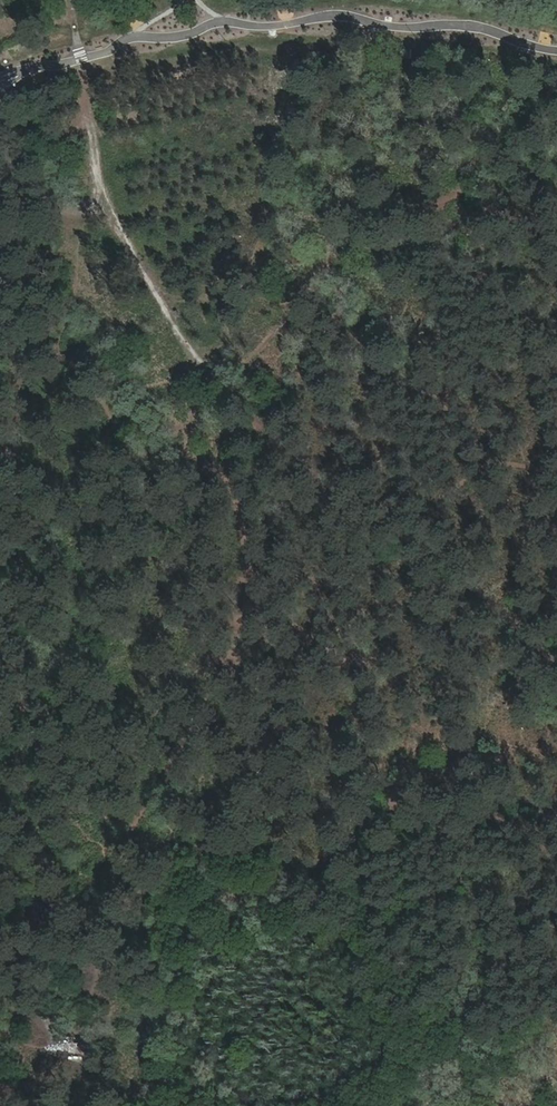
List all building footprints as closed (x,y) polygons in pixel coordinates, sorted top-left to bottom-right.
[(411,58),(412,49),(402,49),(401,58),(411,58)]
